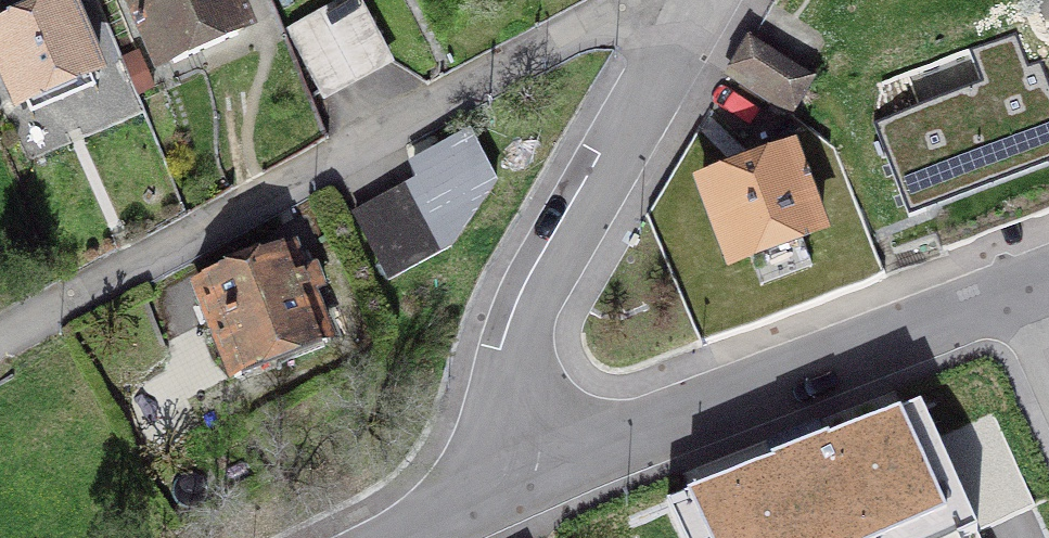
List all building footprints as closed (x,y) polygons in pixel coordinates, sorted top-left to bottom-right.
[(231,0),(134,0),(160,64),(243,28),(231,0)] [(357,0),(346,0),(288,31),(321,92),(387,57),(357,0)] [(97,70),(68,2),(0,31),(0,70),(15,105),(97,70)] [(808,71),(752,36),(728,75),(788,113),(809,79),(808,71)] [(789,151),(697,187),(727,265),(819,229),(789,151)] [(355,217),(388,279),(450,247),(417,184),(355,217)] [(218,354),(228,358),(232,370),(323,334),(307,293),(322,286),(314,266),(299,272),(289,248),(197,284),(216,330),(213,339),(218,354)] [(923,405),(648,501),(665,537),(984,537),(923,405)]
